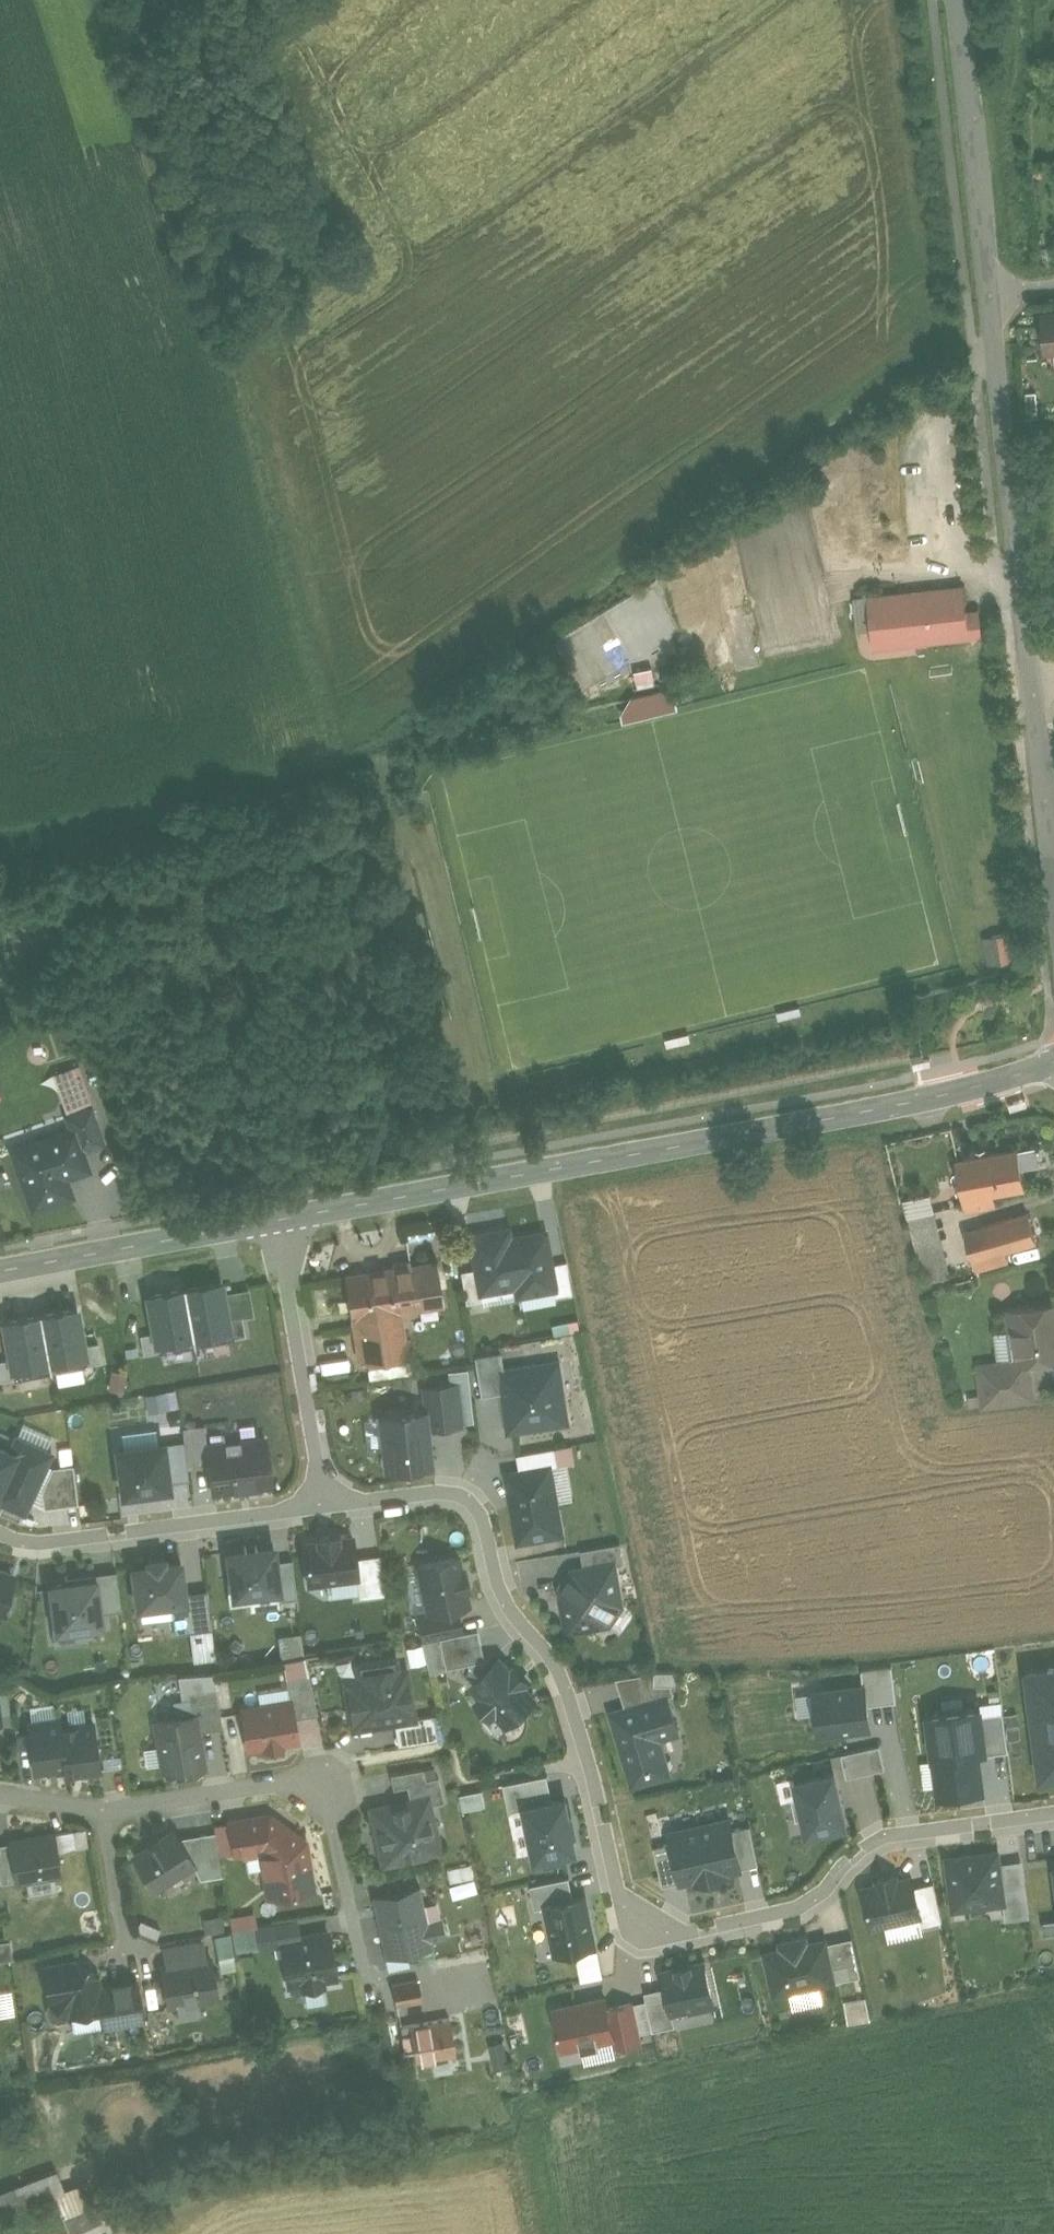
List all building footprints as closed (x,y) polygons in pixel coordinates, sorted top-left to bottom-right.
[(1046,347),(1033,348),(1033,357),(1046,356),(1046,347)] [(1044,395),(1030,396),(1032,416),(1046,415),(1044,395)] [(797,506),(746,519),(778,647),(806,640),(811,659),(875,643),(862,592),(821,602),(797,506)] [(921,652),(992,643),(988,609),(976,611),(972,585),(876,597),(884,656),(921,652)] [(632,685),(651,683),(650,668),(631,669),(632,685)] [(614,696),(618,717),(665,709),(662,688),(614,696)] [(1008,963),(1007,935),(982,936),(983,964),(1008,963)] [(54,1060),(69,1104),(93,1096),(77,1052),(54,1060)] [(76,1115),(87,1148),(109,1141),(93,1096),(69,1104),(63,1106),(68,1118),(76,1115)] [(68,1118),(7,1139),(31,1209),(77,1193),(70,1172),(93,1164),(87,1148),(76,1115),(68,1118)] [(1046,1149),(1026,1153),(1030,1173),(1050,1169),(1046,1149)] [(1025,1151),(963,1163),(973,1217),(1005,1211),(1003,1199),(1034,1193),(1030,1173),(1026,1153),(1025,1151)] [(944,1217),(939,1198),(908,1205),(913,1225),(915,1224),(942,1218),(944,1217)] [(1045,1247),(1035,1215),(971,1235),(983,1275),(1017,1264),(1015,1256),(1045,1247)] [(959,1284),(942,1218),(915,1224),(932,1291),(959,1284)] [(512,1220),(469,1227),(475,1265),(479,1292),(484,1291),(519,1286),(520,1291),(556,1286),(559,1285),(555,1260),(549,1223),(513,1228),(512,1220)] [(438,1256),(348,1268),(359,1357),(411,1350),(405,1305),(444,1300),(438,1256)] [(571,1257),(555,1260),(559,1285),(556,1286),(557,1293),(577,1290),(571,1257)] [(479,1292),(475,1265),(462,1267),(467,1299),(484,1296),(484,1291),(479,1292)] [(225,1272),(147,1285),(154,1327),(157,1345),(236,1331),(232,1314),(228,1288),(225,1272)] [(250,1284),(228,1288),(232,1314),(243,1312),(255,1310),(250,1284)] [(79,1293),(0,1307),(9,1354),(10,1366),(89,1353),(86,1340),(79,1293)] [(1017,1362),(984,1366),(990,1412),(1043,1406),(1038,1368),(1053,1366),(1053,1308),(1011,1314),(1017,1362)] [(232,1314),(236,1331),(246,1329),(243,1312),(232,1314)] [(145,1347),(157,1345),(154,1327),(142,1329),(145,1347)] [(99,1338),(86,1340),(89,1353),(90,1361),(103,1359),(99,1338)] [(483,1391),(502,1388),(498,1363),(504,1362),(502,1348),(477,1352),(483,1391)] [(502,1388),(508,1428),(572,1419),(562,1353),(504,1362),(498,1363),(502,1388)] [(9,1354),(0,1355),(0,1376),(11,1374),(10,1366),(9,1354)] [(423,1381),(425,1403),(430,1403),(432,1421),(461,1419),(458,1378),(423,1381)] [(145,1412),(174,1406),(171,1389),(142,1395),(145,1412)] [(425,1403),(380,1407),(385,1465),(435,1461),(432,1421),(430,1403),(425,1403)] [(185,1436),(188,1458),(210,1456),(208,1437),(207,1423),(184,1425),(185,1436)] [(117,1436),(124,1488),(174,1482),(174,1477),(168,1439),(167,1430),(117,1436)] [(273,1483),(268,1431),(208,1437),(210,1456),(213,1489),(273,1483)] [(0,1497),(0,1498),(0,1500),(28,1513),(44,1479),(49,1467),(56,1451),(18,1434),(14,1443),(0,1437),(0,1497)] [(185,1436),(168,1439),(174,1477),(190,1474),(188,1458),(185,1436)] [(520,1448),(522,1462),(555,1457),(560,1456),(558,1442),(520,1448)] [(505,1465),(517,1539),(567,1531),(555,1457),(522,1462),(505,1465)] [(74,1465),(49,1467),(44,1479),(46,1505),(77,1502),(74,1465)] [(227,1540),(233,1590),(279,1584),(285,1584),(282,1558),(279,1534),(227,1540)] [(357,1534),(305,1541),(311,1584),(363,1577),(360,1558),(357,1534)] [(584,1542),(586,1557),(619,1552),(623,1552),(620,1537),(584,1542)] [(416,1558),(428,1609),(472,1598),(460,1547),(416,1558)] [(185,1551),(132,1557),(138,1602),(173,1598),(190,1595),(189,1587),(185,1551)] [(558,1581),(566,1625),(614,1617),(626,1597),(619,1552),(586,1557),(575,1560),(558,1581)] [(382,1555),(360,1558),(363,1577),(365,1595),(387,1593),(382,1555)] [(293,1556),(282,1558),(285,1584),(279,1584),(281,1595),(297,1593),(293,1556)] [(3,1611),(19,1567),(0,1561),(0,1610),(3,1611)] [(116,1565),(99,1567),(104,1607),(121,1604),(116,1565)] [(99,1567),(49,1574),(55,1624),(106,1617),(104,1607),(99,1567)] [(190,1595),(173,1598),(177,1628),(214,1623),(208,1584),(189,1587),(190,1595)] [(462,1609),(421,1617),(424,1633),(439,1630),(465,1625),(462,1609)] [(465,1625),(439,1630),(444,1658),(485,1651),(480,1622),(465,1625)] [(207,1629),(186,1632),(190,1662),(211,1659),(207,1629)] [(276,1653),(299,1650),(297,1632),(274,1635),(276,1653)] [(342,1670),(350,1722),(396,1715),(417,1712),(409,1659),(400,1661),(397,1646),(355,1653),(357,1667),(342,1670)] [(471,1674),(510,1720),(543,1693),(504,1647),(471,1674)] [(871,1679),(874,1699),(898,1695),(893,1660),(869,1663),(871,1679)] [(1032,1665),(1045,1771),(1053,1770),(1053,1663),(1032,1665)] [(622,1673),(630,1704),(675,1690),(680,1689),(676,1679),(662,1677),(661,1667),(622,1673)] [(294,1690),(297,1707),(315,1704),(310,1670),(291,1673),(294,1690)] [(871,1679),(816,1686),(822,1729),(877,1722),(874,1699),(871,1679)] [(199,1707),(201,1725),(223,1722),(217,1684),(189,1688),(192,1708),(199,1707)] [(294,1690),(239,1699),(246,1744),(301,1735),(297,1707),(294,1690)] [(630,1704),(616,1708),(637,1779),(676,1767),(666,1734),(686,1728),(675,1690),(630,1704)] [(937,1753),(943,1794),(992,1788),(986,1747),(994,1746),(990,1710),(988,1701),(937,1708),(943,1752),(937,1753)] [(192,1708),(153,1714),(162,1769),(178,1766),(178,1769),(208,1764),(201,1725),(199,1707),(192,1708)] [(417,1712),(396,1715),(401,1737),(443,1730),(439,1708),(417,1712)] [(990,1710),(994,1746),(1012,1743),(1008,1708),(990,1710)] [(62,1712),(28,1716),(34,1768),(65,1764),(66,1772),(104,1767),(97,1714),(63,1719),(62,1712)] [(884,1739),(847,1747),(852,1769),(888,1761),(884,1739)] [(843,1764),(802,1773),(813,1827),(855,1818),(843,1764)] [(425,1797),(430,1796),(431,1799),(442,1797),(437,1774),(425,1777),(423,1766),(392,1773),(399,1803),(425,1797)] [(531,1801),(556,1796),(551,1772),(513,1780),(518,1804),(531,1801)] [(455,1806),(484,1805),(483,1787),(454,1789),(455,1806)] [(556,1796),(531,1801),(542,1853),(586,1843),(575,1792),(556,1796)] [(399,1803),(373,1809),(385,1859),(437,1847),(425,1797),(399,1803)] [(259,1844),(266,1891),(316,1883),(308,1829),(273,1804),(229,1811),(230,1814),(235,1848),(259,1844)] [(235,1848),(230,1814),(214,1816),(215,1826),(219,1850),(235,1848)] [(737,1814),(673,1827),(675,1833),(683,1875),(747,1862),(739,1822),(737,1814)] [(753,1819),(739,1822),(747,1862),(762,1859),(753,1819)] [(174,1821),(131,1848),(154,1885),(194,1859),(197,1857),(181,1832),(174,1821)] [(64,1869),(56,1824),(10,1832),(11,1838),(16,1873),(17,1876),(64,1869)] [(215,1826),(181,1832),(197,1857),(194,1859),(201,1872),(222,1868),(219,1850),(215,1826)] [(675,1833),(658,1837),(667,1878),(683,1875),(675,1833)] [(11,1838),(0,1839),(0,1875),(16,1873),(11,1838)] [(1003,1846),(953,1852),(959,1903),(1009,1897),(1004,1859),(1003,1846)] [(1027,1856),(1004,1859),(1009,1897),(1010,1911),(1033,1909),(1027,1856)] [(919,1869),(867,1880),(876,1919),(927,1909),(922,1881),(919,1869)] [(551,1899),(579,1894),(574,1873),(536,1882),(540,1902),(551,1899)] [(939,1877),(922,1881),(927,1909),(929,1917),(946,1914),(939,1877)] [(439,1913),(428,1915),(420,1880),(371,1891),(385,1953),(435,1942),(433,1936),(443,1934),(439,1913)] [(579,1894),(551,1899),(561,1946),(603,1937),(594,1891),(579,1894)] [(276,1930),(302,1926),(300,1912),(256,1918),(256,1921),(259,1939),(276,1936),(276,1930)] [(235,1942),(259,1939),(256,1921),(232,1924),(235,1942)] [(302,1926),(276,1930),(276,1936),(283,1980),(339,1971),(331,1921),(302,1926)] [(229,1926),(213,1928),(217,1950),(232,1948),(229,1926)] [(784,1942),(770,1945),(779,1986),(840,1973),(833,1936),(832,1932),(815,1936),(813,1929),(783,1935),(784,1942)] [(858,1931),(833,1936),(840,1973),(865,1968),(858,1931)] [(162,1940),(164,1954),(161,1954),(169,2002),(217,1994),(209,1946),(205,1947),(202,1933),(162,1940)] [(34,1940),(17,1942),(19,1958),(36,1955),(34,1940)] [(20,1961),(19,1958),(17,1942),(0,1944),(0,1964),(20,1961)] [(593,1944),(571,1947),(574,1974),(597,1971),(593,1944)] [(715,1953),(668,1962),(671,1981),(676,2004),(723,1996),(715,1953)] [(70,2014),(108,2009),(110,2029),(150,2023),(144,1978),(104,1983),(103,1976),(82,1959),(49,1964),(55,2003),(70,2014)] [(418,1974),(391,1978),(395,2001),(422,1997),(418,1974)] [(676,2004),(671,1981),(652,1984),(659,2020),(678,2016),(676,2004)] [(613,1992),(558,2004),(565,2042),(621,2030),(614,1999),(613,1992)] [(838,1996),(842,2016),(863,2012),(859,1992),(838,1996)] [(638,1994),(614,1999),(621,2030),(623,2038),(646,2033),(638,1994)] [(451,2011),(411,2016),(416,2055),(456,2050),(451,2011)] [(0,2194),(0,2217),(59,2194),(71,2189),(64,2170),(0,2194)] [(59,2194),(75,2233),(85,2233),(110,2224),(101,2202),(93,2181),(71,2189),(59,2194)]
